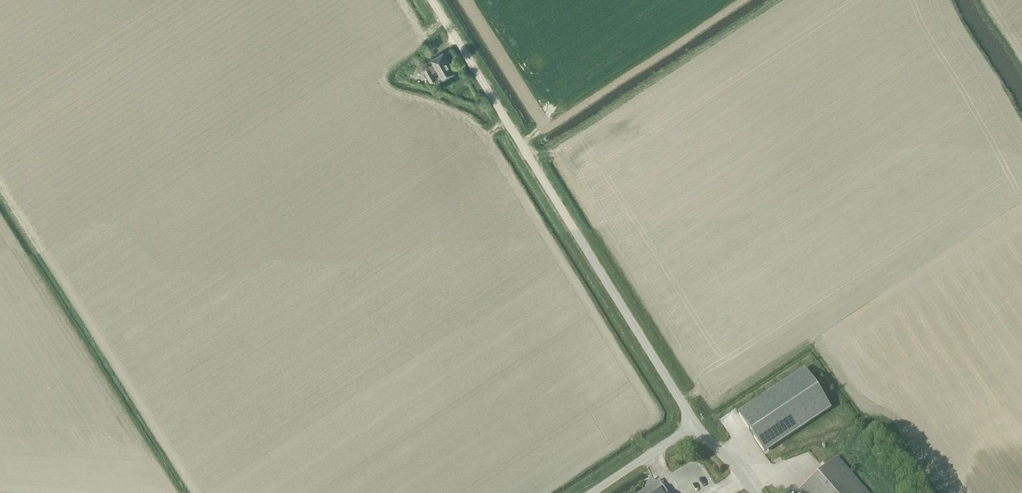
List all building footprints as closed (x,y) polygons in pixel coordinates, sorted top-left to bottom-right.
[(437,70),(442,79),(454,72),(443,52),(431,59),(433,63),(423,69),(430,82),(436,79),(432,72),(437,70)] [(805,370),(739,415),(763,451),(830,407),(805,370)] [(798,491),(800,492),(869,492),(838,457),(798,491)] [(659,480),(656,482),(653,479),(644,486),(646,489),(640,492),(667,492),(659,480)]
